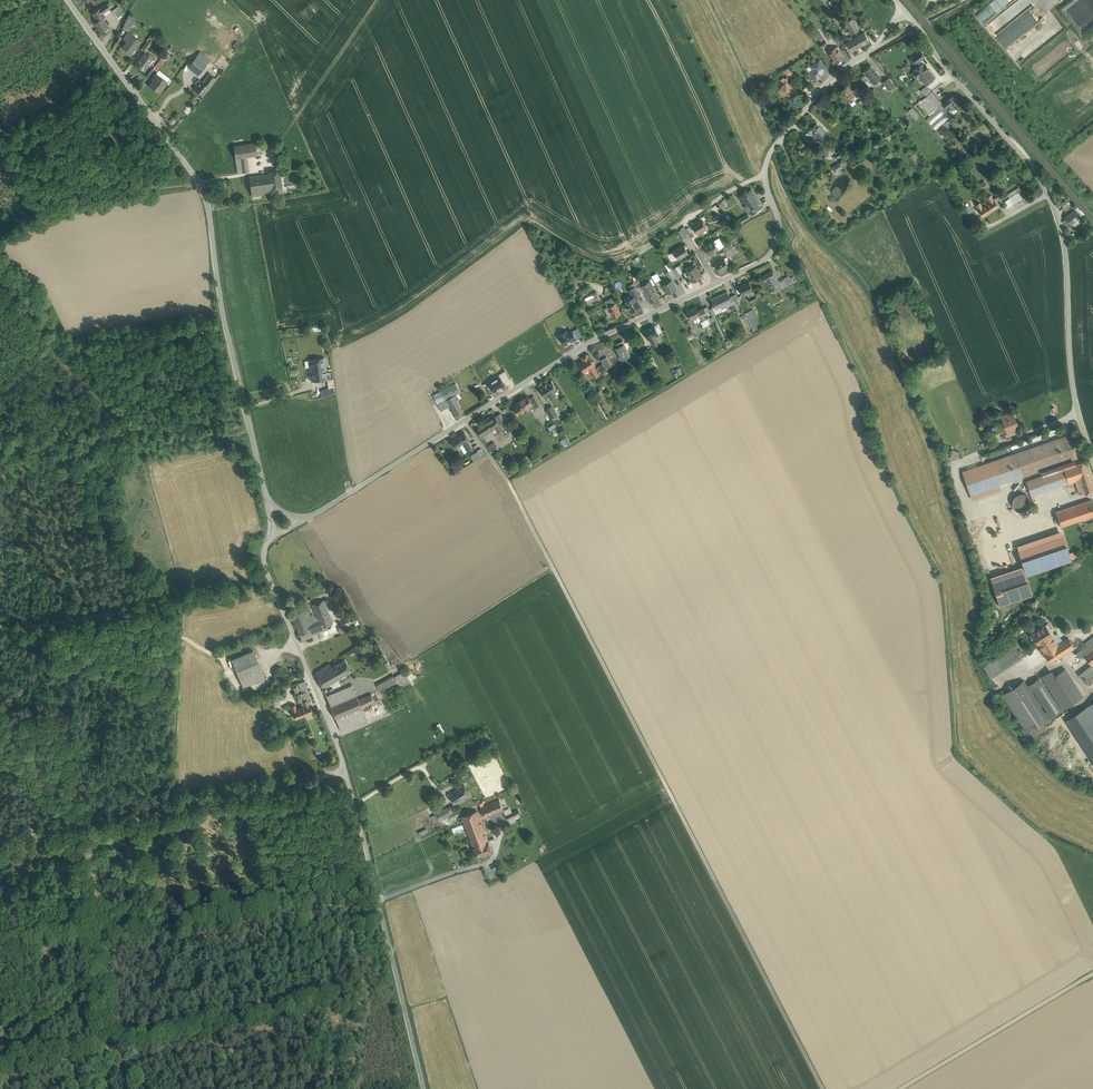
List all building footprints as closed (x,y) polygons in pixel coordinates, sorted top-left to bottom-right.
[(109,27),(104,19),(107,17),(104,14),(112,8),(109,3),(101,9),(100,8),(92,13),(98,22),(95,24),(101,33),(109,27)] [(112,10),(117,17),(124,13),(119,5),(112,10)] [(129,31),(136,17),(130,13),(122,27),(129,31)] [(852,19),(849,21),(855,32),(859,30),(855,23),(852,19)] [(855,32),(849,21),(845,23),(852,34),(855,32)] [(131,55),(141,41),(129,32),(124,39),(127,41),(122,48),(131,55)] [(816,35),(821,42),(825,40),(819,32),(816,35)] [(864,32),(857,36),(862,44),(869,41),(864,32)] [(862,44),(857,36),(847,42),(852,51),(862,44)] [(147,41),(142,48),(146,50),(151,43),(147,41)] [(835,48),(829,52),(836,62),(843,57),(836,47),(835,48)] [(200,51),(187,66),(198,75),(211,59),(200,51)] [(916,63),(918,66),(922,64),(919,61),(925,57),(920,51),(912,58),(916,63)] [(145,72),(154,59),(144,53),(136,66),(145,72)] [(822,76),(823,72),(822,72),(823,70),(824,67),(819,60),(811,66),(813,69),(810,72),(816,80),(822,76)] [(922,64),(918,66),(914,70),(915,70),(914,71),(919,77),(919,76),(926,84),(934,78),(927,70),(928,69),(925,66),(924,66),(922,63),(922,64)] [(863,72),(871,81),(871,80),(874,84),(881,78),(878,74),(871,65),(863,72)] [(791,78),(794,74),(787,68),(784,71),(790,77),(791,78)] [(199,79),(192,87),(203,96),(218,78),(211,73),(203,82),(199,79)] [(149,85),(160,93),(168,83),(157,75),(149,85)] [(788,79),(784,75),(780,80),(784,84),(786,82),(788,79)] [(889,90),(895,85),(888,78),(883,82),(889,90)] [(779,91),(783,94),(790,101),(792,99),(798,92),(786,82),(779,91)] [(923,93),(924,93),(930,88),(927,85),(921,90),(923,93)] [(847,86),(840,92),(850,103),(853,101),(851,98),(855,95),(847,86)] [(937,109),(939,107),(942,104),(932,91),(926,96),(918,102),(930,115),(937,109)] [(953,94),(946,101),(949,104),(954,109),(961,103),(953,94)] [(942,104),(939,107),(940,108),(935,112),(926,119),(935,130),(952,115),(948,111),(948,110),(946,108),(945,108),(942,104)] [(912,108),(908,111),(915,120),(919,117),(912,108)] [(803,129),(806,132),(807,133),(808,133),(810,136),(813,133),(818,139),(819,138),(821,139),(826,135),(824,133),(825,132),(816,124),(812,128),(808,124),(803,129)] [(233,145),(237,173),(249,171),(247,156),(257,155),(255,142),(233,145)] [(823,151),(827,157),(835,152),(831,146),(823,151)] [(832,167),(836,172),(843,167),(840,162),(832,167)] [(269,174),(250,176),(252,196),(272,193),(272,191),(283,189),(281,171),(268,172),(269,174)] [(982,192),(989,186),(984,180),(977,186),(982,192)] [(1010,198),(1004,202),(1008,210),(1016,206),(1015,204),(1022,200),(1020,196),(1024,193),(1021,187),(1008,194),(1010,198)] [(766,208),(753,188),(743,195),(755,215),(766,208)] [(982,200),(976,204),(984,218),(1001,209),(993,195),(988,198),(991,202),(985,205),(982,200)] [(1064,200),(1061,203),(1062,203),(1061,204),(1066,210),(1071,206),(1066,200),(1065,201),(1064,200)] [(971,204),(965,208),(969,213),(974,210),(971,204)] [(1084,213),(1080,209),(1080,210),(1077,212),(1075,209),(1065,217),(1066,219),(1065,219),(1067,221),(1065,223),(1068,227),(1084,213)] [(742,223),(750,218),(747,213),(739,218),(742,223)] [(704,219),(692,225),(698,236),(710,229),(704,219)] [(693,235),(689,227),(686,229),(685,226),(678,230),(683,240),(693,235)] [(715,240),(705,246),(711,257),(721,251),(715,240)] [(731,243),(723,247),(727,256),(736,252),(731,243)] [(686,244),(673,251),(679,261),(692,255),(686,244)] [(725,258),(715,263),(721,274),(731,268),(725,258)] [(694,283),(705,277),(698,264),(687,270),(694,283)] [(775,269),(762,276),(766,282),(769,281),(775,293),(795,283),(791,275),(781,280),(775,269)] [(673,280),(664,285),(669,295),(679,290),(673,280)] [(662,299),(651,281),(642,286),(653,304),(662,299)] [(756,292),(751,281),(740,285),(745,297),(756,292)] [(634,297),(625,302),(631,314),(643,308),(639,299),(642,297),(636,286),(629,289),(634,297)] [(597,292),(586,298),(590,307),(601,302),(597,292)] [(712,299),(717,310),(733,303),(728,292),(712,299)] [(617,302),(609,307),(615,318),(623,314),(617,302)] [(698,305),(685,310),(689,318),(701,313),(702,317),(709,314),(706,307),(700,309),(698,305)] [(656,324),(645,330),(650,340),(661,335),(656,324)] [(692,330),(686,333),(689,340),(695,337),(692,330)] [(625,344),(616,348),(623,362),(632,358),(625,344)] [(584,360),(579,363),(586,373),(591,370),(596,380),(603,376),(588,353),(582,356),(584,360)] [(601,359),(607,369),(612,366),(607,356),(601,359)] [(649,359),(653,368),(657,367),(653,357),(649,359)] [(309,360),(310,370),(325,367),(324,358),(309,360)] [(325,367),(310,370),(312,381),(327,378),(325,367)] [(552,380),(539,387),(546,398),(551,396),(553,400),(558,397),(555,392),(558,390),(552,380)] [(451,405),(456,415),(462,411),(457,401),(458,400),(456,395),(460,392),(455,384),(434,396),(441,409),(451,405)] [(514,404),(513,405),(519,415),(534,406),(528,396),(514,404)] [(553,405),(547,409),(553,418),(559,415),(553,405)] [(502,412),(476,428),(482,438),(497,428),(501,434),(511,428),(502,412)] [(1002,416),(1007,429),(1008,429),(1014,427),(1017,426),(1012,412),(1002,416)] [(1008,429),(1007,429),(1004,430),(1006,437),(1016,433),(1014,427),(1008,429)] [(467,432),(454,439),(459,447),(465,444),(469,451),(474,449),(470,442),(472,441),(467,432)] [(1023,450),(1014,454),(1022,477),(1077,458),(1070,435),(1063,437),(1023,450)] [(560,439),(563,446),(570,442),(568,436),(560,439)] [(493,454),(500,449),(494,441),(487,446),(493,454)] [(470,455),(473,460),(484,453),(481,448),(470,455)] [(954,449),(952,456),(959,458),(961,452),(954,449)] [(1022,477),(1014,454),(962,471),(970,494),(1022,477)] [(1074,460),(1042,471),(1043,475),(1075,464),(1074,460)] [(1086,461),(1064,468),(1069,483),(1079,479),(1078,475),(1089,471),(1086,461)] [(1064,468),(1040,476),(1045,491),(1069,483),(1064,468)] [(1079,479),(1080,481),(1077,483),(1081,493),(1084,492),(1084,494),(1092,491),(1092,483),(1089,471),(1078,475),(1079,479)] [(1045,491),(1040,476),(1026,480),(1031,496),(1045,491)] [(999,485),(970,494),(972,500),(1001,490),(999,485)] [(1013,499),(1012,501),(1012,503),(1013,505),(1013,507),(1014,508),(1016,510),(1017,511),(1019,511),(1021,511),(1023,511),(1025,511),(1027,510),(1028,508),(1029,507),(1030,505),(1030,503),(1030,501),(1030,499),(1029,497),(1028,496),(1026,495),(1024,494),(1022,493),(1020,493),(1019,494),(1017,495),(1015,496),(1014,497),(1013,499)] [(1073,505),(1056,511),(1056,512),(1058,517),(1060,526),(1061,526),(1092,516),(1092,506),(1091,500),(1073,505)] [(1061,530),(1017,545),(1019,550),(1063,535),(1061,530)] [(1063,535),(1019,550),(1027,575),(1071,560),(1063,535)] [(1023,566),(991,576),(992,581),(1024,571),(1023,566)] [(1024,571),(992,581),(1000,605),(1032,594),(1024,571)] [(309,606),(294,612),(303,638),(330,628),(328,624),(334,621),(326,599),(314,604),(318,615),(313,617),(309,606)] [(344,625),(338,627),(340,633),(347,631),(344,625)] [(1039,645),(1052,636),(1053,636),(1045,625),(1031,634),(1039,645)] [(1058,645),(1063,641),(1057,633),(1053,636),(1052,636),(1058,645)] [(1052,636),(1039,645),(1042,649),(1045,653),(1044,653),(1048,659),(1051,662),(1074,647),(1068,638),(1063,641),(1058,645),(1052,636)] [(1081,660),(1085,656),(1083,655),(1092,647),(1092,636),(1082,645),(1083,647),(1076,653),(1081,660)] [(984,666),(991,678),(1022,657),(1015,646),(984,666)] [(255,647),(232,657),(244,686),(267,677),(255,647)] [(1085,656),(1091,665),(1092,663),(1092,647),(1083,655),(1085,656)] [(331,661),(314,670),(324,688),(354,671),(346,657),(333,664),(331,661)] [(1079,674),(1085,681),(1092,675),(1092,667),(1091,665),(1079,674)] [(1065,669),(1058,674),(1075,701),(1083,696),(1065,669)] [(1075,701),(1058,674),(1055,675),(1052,670),(1049,671),(1070,704),(1075,701)] [(1049,671),(1042,676),(1063,709),(1070,704),(1049,671)] [(395,675),(377,684),(381,692),(399,682),(395,675)] [(1028,685),(1031,689),(1042,682),(1039,678),(1028,685)] [(307,679),(300,681),(302,689),(310,687),(307,679)] [(1049,718),(1024,680),(1002,694),(1027,732),(1049,718)] [(353,682),(325,694),(341,731),(369,719),(364,707),(377,701),(373,692),(360,698),(353,682)] [(1042,682),(1031,689),(1032,691),(1034,689),(1047,709),(1046,712),(1049,717),(1060,710),(1042,682)] [(299,692),(302,701),(310,698),(307,689),(299,692)] [(297,717),(313,711),(309,698),(302,701),(304,704),(298,706),(296,703),(292,704),(297,717)] [(477,745),(490,740),(487,733),(474,738),(477,745)] [(468,780),(449,793),(457,805),(476,793),(468,780)] [(500,798),(482,806),(486,817),(505,810),(500,798)] [(452,804),(438,811),(442,819),(456,811),(452,804)] [(519,808),(507,813),(509,819),(522,814),(519,808)] [(478,809),(463,814),(479,857),(494,851),(478,809)]
